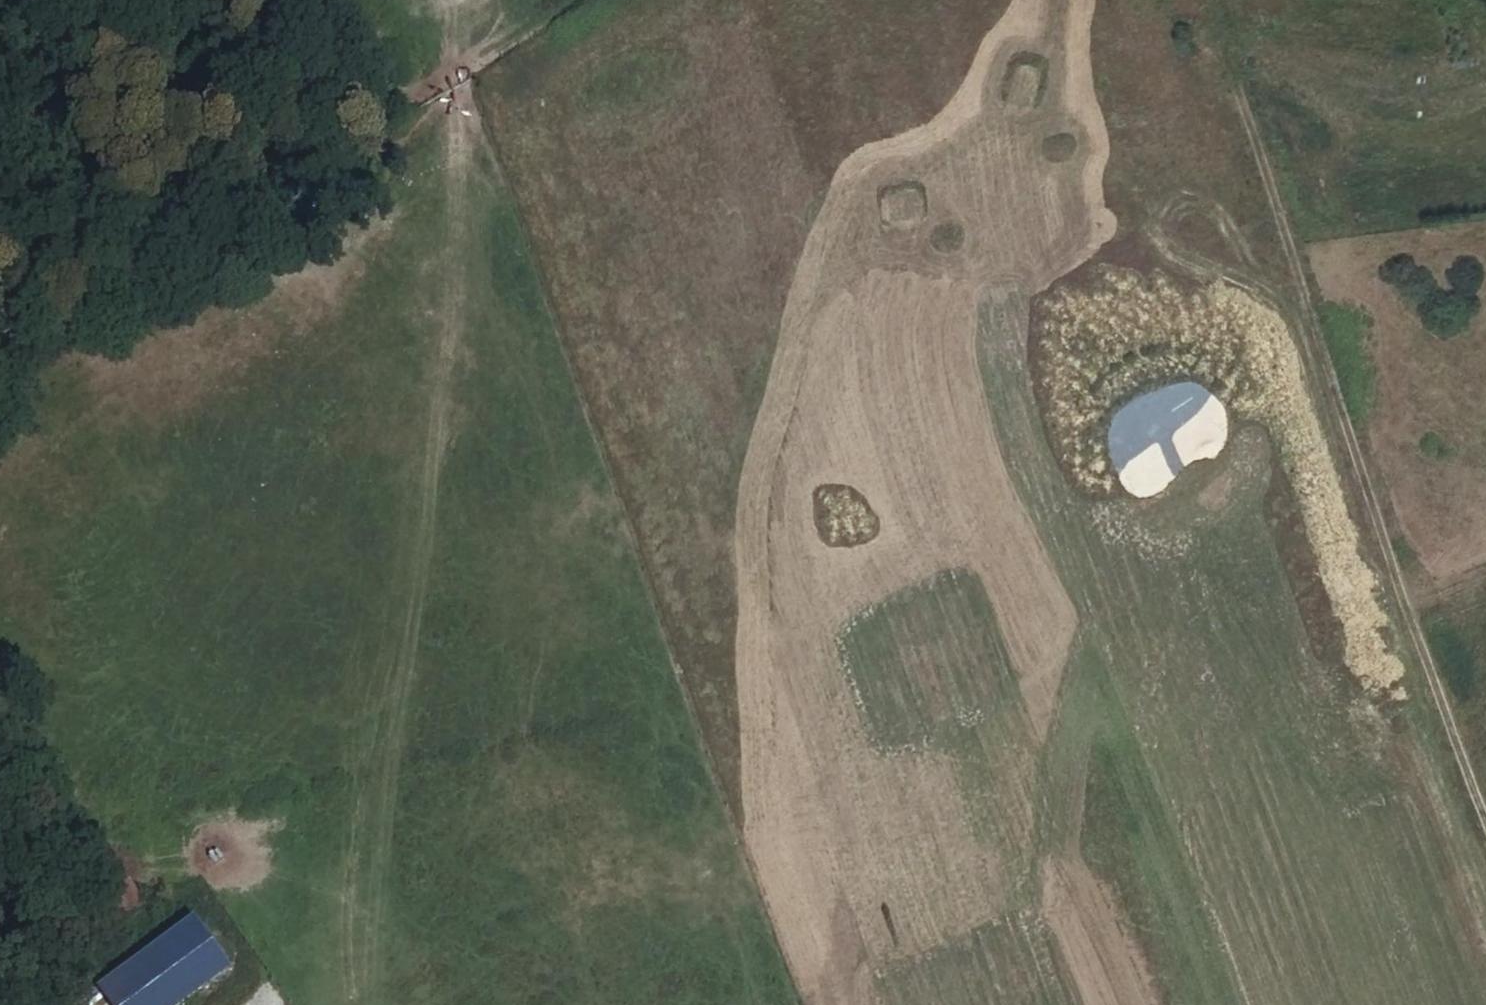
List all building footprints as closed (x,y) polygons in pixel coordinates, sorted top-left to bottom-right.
[(189,916),(157,929),(174,970),(205,956),(189,916)]
